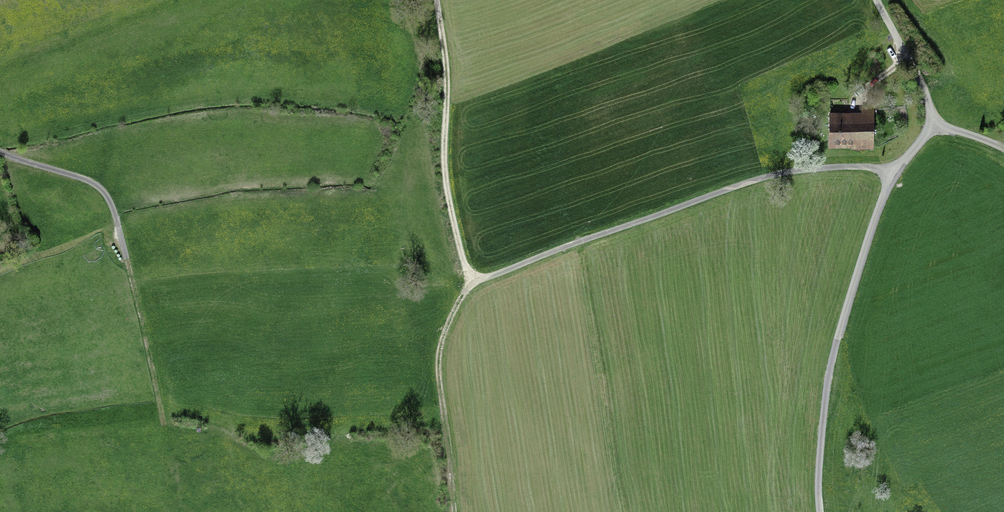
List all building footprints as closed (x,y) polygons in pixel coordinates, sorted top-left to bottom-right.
[(872,145),(873,117),(829,117),(828,145),(872,145)]
